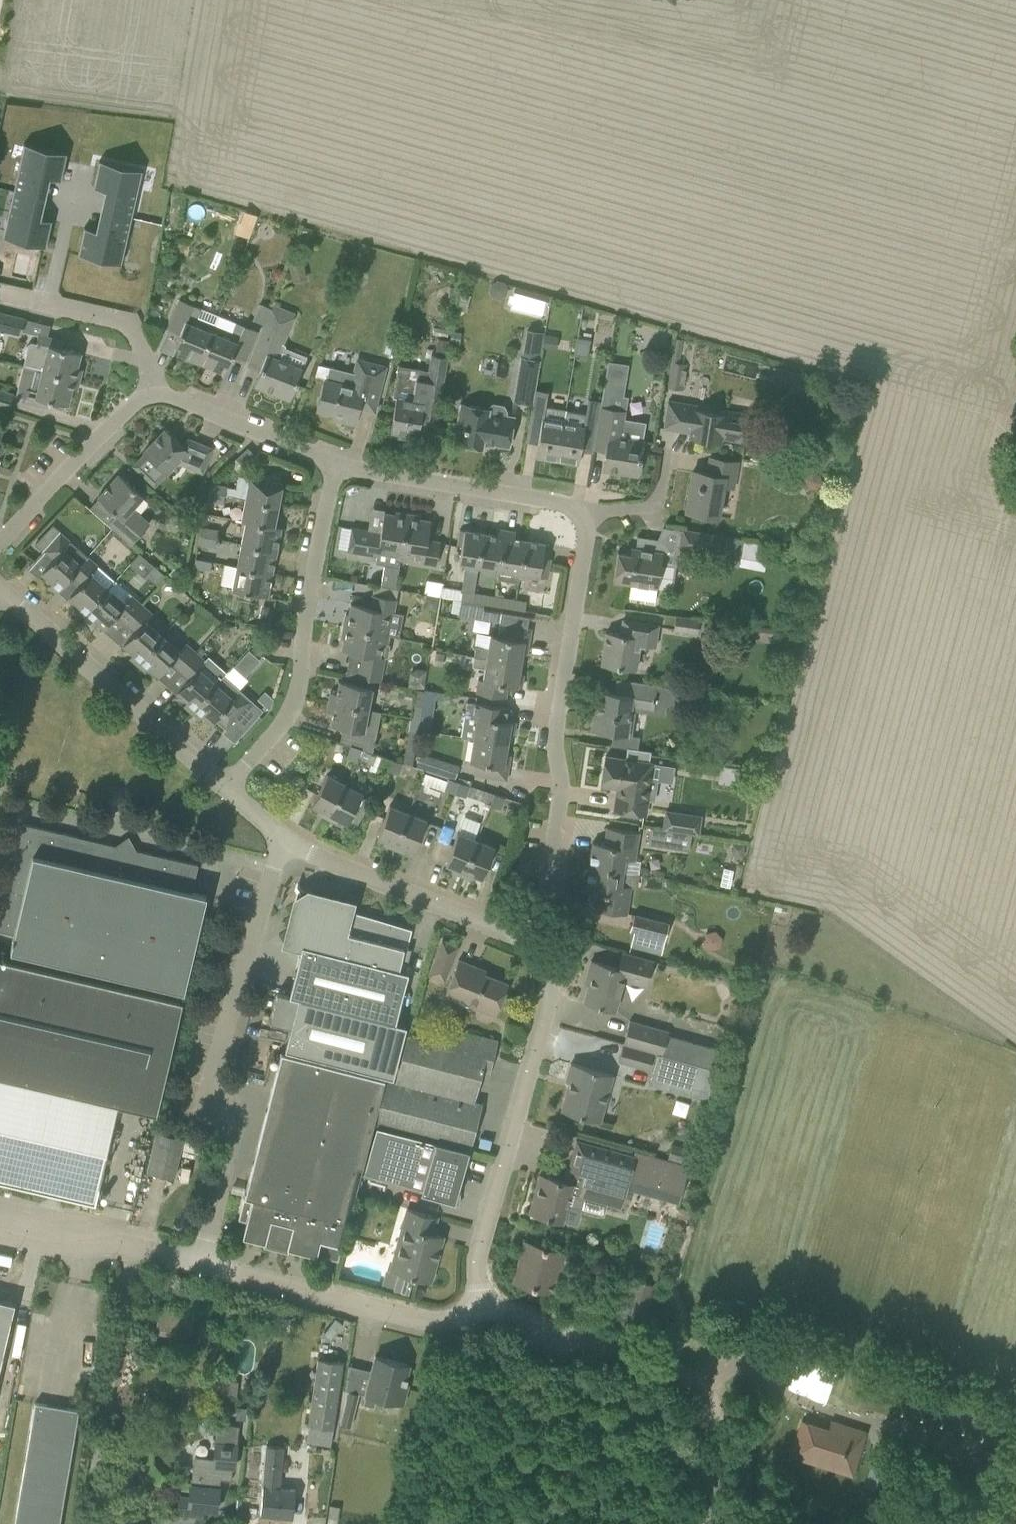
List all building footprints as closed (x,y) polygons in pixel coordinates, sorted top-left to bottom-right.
[(13,190),(33,195),(34,194),(41,196),(44,197),(48,177),(60,180),(67,153),(24,143),(15,181),(16,181),(14,190),(13,190)] [(133,207),(142,170),(99,160),(93,187),(105,190),(101,210),(104,211),(104,210),(111,212),(131,217),(131,216),(133,207)] [(33,195),(13,190),(13,191),(14,191),(12,200),(11,200),(3,237),(45,247),(52,220),(39,217),(44,197),(41,196),(41,197),(33,195)] [(131,217),(111,212),(111,213),(104,211),(101,210),(96,230),(84,227),(78,254),(121,264),(129,226),(128,226),(130,217),(131,217)] [(543,316),(547,298),(514,291),(510,309),(543,316)] [(177,354),(199,363),(218,314),(179,298),(167,328),(180,333),(175,345),(179,347),(177,354)] [(252,320),(264,324),(270,307),(259,302),(252,320)] [(270,307),(264,324),(249,362),(261,366),(254,385),(290,400),(303,367),(278,357),(295,313),(273,303),(271,307),(270,307)] [(21,334),(25,319),(0,313),(0,329),(21,334)] [(218,314),(199,363),(221,372),(224,365),(228,367),(233,355),(245,360),(257,330),(218,314)] [(450,330),(449,342),(448,347),(458,348),(460,332),(450,330)] [(512,400),(532,403),(541,346),(542,337),(543,333),(525,330),(521,355),(519,355),(512,400)] [(542,337),(541,346),(554,348),(556,335),(543,333),(542,337)] [(44,367),(44,371),(79,379),(82,369),(76,368),(80,352),(61,347),(63,341),(38,334),(37,339),(31,338),(29,339),(23,362),(44,367)] [(574,353),(587,355),(589,338),(576,336),(574,353)] [(673,336),(668,364),(669,365),(666,387),(682,390),(687,364),(678,362),(682,339),(673,336)] [(448,347),(449,342),(438,340),(435,354),(430,353),(427,370),(398,364),(392,396),(396,397),(389,436),(417,441),(420,423),(435,425),(447,357),(448,347)] [(374,410),(385,366),(357,359),(354,372),(329,366),(325,379),(324,379),(316,409),(333,413),(332,418),(354,424),(359,406),(374,410)] [(79,379),(44,371),(40,370),(35,390),(24,387),(21,400),(47,406),(49,400),(67,404),(71,389),(76,390),(79,379)] [(8,409),(13,394),(0,390),(0,407),(8,409)] [(559,461),(566,409),(543,405),(546,392),(535,390),(526,441),(538,443),(535,457),(559,461)] [(690,432),(689,438),(720,443),(721,439),(753,444),(758,416),(725,410),(724,414),(709,411),(710,407),(668,400),(663,428),(678,431),(678,430),(690,432)] [(509,446),(514,415),(489,411),(490,407),(461,402),(456,427),(461,428),(458,444),(462,444),(463,447),(471,448),(472,446),(482,448),(483,444),(493,446),(494,444),(509,446)] [(597,420),(593,447),(606,450),(603,468),(637,474),(643,441),(642,441),(645,421),(622,418),(623,411),(599,407),(597,420)] [(593,447),(597,420),(584,418),(585,412),(566,409),(559,461),(578,464),(580,450),(592,452),(593,447)] [(182,444),(165,428),(130,465),(154,487),(177,463),(202,473),(212,448),(188,438),(182,444)] [(686,511),(705,514),(719,516),(724,486),(734,488),(738,462),(709,458),(706,473),(692,471),(686,511)] [(118,474),(97,497),(116,513),(107,523),(130,544),(150,522),(132,507),(143,496),(118,474)] [(234,496),(244,498),(278,504),(282,483),(250,477),(249,478),(237,476),(234,496)] [(209,482),(207,491),(224,494),(226,485),(209,482)] [(224,494),(207,491),(206,499),(222,503),(224,494)] [(177,495),(172,503),(184,511),(189,503),(177,495)] [(240,520),(244,521),(244,520),(274,526),(278,504),(244,498),(240,518),(240,520)] [(376,555),(375,563),(398,567),(399,560),(408,514),(395,511),(395,514),(383,513),(380,531),(352,527),(347,551),(376,555)] [(419,516),(408,514),(399,560),(408,561),(408,556),(422,558),(421,563),(436,566),(440,541),(427,539),(430,520),(419,518),(419,516)] [(244,521),(240,543),(276,550),(281,527),(274,526),(244,520),(244,521)] [(201,526),(199,535),(215,538),(217,529),(201,526)] [(494,535),(482,533),(477,566),(499,570),(505,530),(496,528),(494,535)] [(460,599),(471,601),(472,591),(473,591),(477,566),(482,533),(460,529),(457,544),(462,545),(459,563),(469,564),(468,567),(464,567),(461,589),(441,585),(439,595),(460,599)] [(742,539),(721,536),(721,535),(681,529),(678,548),(719,554),(718,563),(738,566),(742,539)] [(505,530),(499,570),(497,578),(519,582),(520,578),(526,540),(514,538),(515,531),(505,530)] [(56,593),(71,575),(81,562),(87,556),(60,532),(43,551),(53,559),(41,572),(52,582),(48,586),(56,593)] [(215,538),(199,535),(197,543),(214,546),(215,538)] [(613,581),(630,583),(628,599),(654,603),(656,587),(657,587),(662,552),(660,552),(663,540),(644,537),(642,549),(631,547),(630,554),(618,552),(613,581)] [(549,544),(526,540),(520,578),(527,580),(528,574),(547,577),(550,558),(547,557),(549,544)] [(240,543),(235,566),(272,573),(276,550),(240,543)] [(83,616),(115,580),(97,565),(87,556),(81,562),(71,575),(80,583),(69,597),(79,606),(75,610),(83,616)] [(211,561),(195,558),(193,566),(209,569),(211,561)] [(154,566),(146,575),(157,585),(166,576),(154,566)] [(272,573),(235,566),(231,589),(267,596),(272,573)] [(125,623),(142,604),(115,580),(83,616),(90,623),(94,619),(104,628),(116,615),(125,623)] [(472,591),(471,601),(483,603),(493,605),(494,595),(473,591),(472,591)] [(346,614),(343,626),(389,635),(398,636),(402,613),(394,612),(396,599),(372,594),(370,607),(351,603),(349,615),(346,614)] [(494,595),(493,605),(515,608),(517,599),(494,595)] [(475,645),(473,655),(520,663),(522,653),(527,654),(531,628),(527,628),(529,617),(482,610),(483,603),(471,601),(460,599),(458,614),(499,621),(497,635),(489,633),(487,647),(475,645)] [(517,599),(515,608),(525,610),(526,600),(517,599)] [(129,657),(137,664),(162,635),(145,620),(152,612),(142,604),(125,623),(134,631),(123,644),(133,653),(129,657)] [(261,606),(258,623),(271,625),(271,622),(272,619),(273,609),(274,608),(261,606)] [(673,629),(697,632),(699,618),(675,615),(673,629)] [(601,664),(621,667),(636,669),(640,644),(655,646),(658,625),(623,620),(621,634),(606,632),(601,664)] [(389,635),(343,626),(341,638),(344,638),(342,650),(352,652),(351,659),(349,658),(346,674),(381,681),(389,635)] [(170,663),(178,670),(196,651),(185,642),(179,649),(162,635),(137,664),(144,670),(148,666),(158,676),(170,663)] [(256,643),(252,648),(260,655),(264,650),(256,643)] [(249,649),(234,666),(245,676),(260,660),(249,649)] [(183,705),(191,712),(216,683),(199,667),(206,659),(196,651),(178,670),(188,679),(177,692),(187,701),(183,705)] [(436,652),(435,665),(441,666),(443,653),(436,652)] [(520,663),(473,655),(472,665),(483,667),(481,680),(476,679),(475,692),(505,697),(507,685),(521,687),(523,674),(519,673),(520,663)] [(411,674),(409,683),(423,686),(426,671),(418,669),(411,674)] [(597,690),(591,729),(611,732),(612,732),(627,735),(631,706),(635,707),(652,709),(656,684),(636,681),(616,678),(614,692),(597,690)] [(330,691),(328,701),(368,709),(372,687),(339,680),(337,693),(330,691)] [(216,683),(191,712),(198,718),(202,714),(212,723),(224,710),(233,718),(250,699),(240,690),(233,697),(216,683)] [(269,695),(262,703),(269,710),(271,707),(274,699),(269,695)] [(461,736),(472,738),(472,737),(507,743),(509,733),(514,734),(516,721),(508,720),(510,707),(466,700),(461,736)] [(350,745),(361,749),(365,750),(370,724),(366,723),(368,709),(328,701),(326,711),(333,712),(330,725),(353,729),(350,745)] [(414,705),(412,718),(419,719),(421,707),(414,705)] [(421,707),(419,719),(418,729),(430,731),(434,709),(421,707)] [(419,719),(412,718),(409,731),(417,732),(418,729),(419,719)] [(472,737),(472,738),(468,760),(476,761),(474,774),(506,780),(510,754),(506,754),(507,743),(472,737)] [(361,749),(350,745),(346,756),(357,761),(361,749)] [(649,762),(650,751),(626,747),(625,759),(605,756),(601,784),(617,787),(614,809),(645,814),(647,799),(654,800),(657,780),(650,779),(653,763),(649,762)] [(362,751),(359,759),(372,765),(376,756),(362,751)] [(420,753),(415,766),(447,777),(454,779),(459,766),(420,753)] [(381,768),(390,771),(393,760),(384,757),(381,768)] [(393,760),(390,771),(399,773),(402,763),(393,760)] [(317,813),(327,818),(345,784),(327,774),(311,805),(319,808),(317,813)] [(444,789),(454,793),(458,781),(454,779),(447,777),(444,789)] [(458,781),(454,793),(465,797),(469,785),(458,781)] [(345,784),(327,818),(337,823),(339,819),(346,823),(349,818),(356,822),(369,798),(361,795),(362,793),(345,784)] [(505,797),(494,793),(493,793),(490,805),(501,809),(505,797)] [(383,844),(394,849),(408,812),(390,805),(377,837),(385,840),(383,844)] [(666,810),(663,829),(680,832),(680,831),(697,833),(700,816),(666,810)] [(408,812),(394,849),(404,853),(406,848),(414,851),(426,820),(408,812)] [(14,934),(10,950),(183,991),(206,895),(191,892),(198,864),(22,823),(0,915),(0,931),(14,934)] [(437,839),(447,843),(454,828),(444,824),(437,839)] [(592,842),(589,866),(623,872),(625,858),(635,860),(639,832),(607,827),(604,844),(592,842)] [(680,832),(663,829),(650,827),(648,844),(678,848),(680,832)] [(451,871),(462,876),(476,839),(457,832),(445,864),(453,867),(451,871)] [(476,839),(462,876),(472,880),(474,875),(482,879),(494,847),(476,839)] [(732,843),(731,851),(733,855),(742,857),(744,845),(732,843)] [(623,872),(589,866),(588,867),(584,870),(582,878),(586,882),(585,891),(597,892),(594,909),(626,914),(631,886),(621,884),(623,872)] [(301,946),(288,995),(394,1022),(394,1021),(407,971),(404,970),(409,948),(407,947),(411,928),(349,910),(351,903),(307,892),(306,896),(300,900),(296,899),(286,942),(301,946)] [(633,913),(629,929),(664,938),(669,922),(633,913)] [(442,940),(439,948),(435,959),(450,965),(457,946),(442,940)] [(590,978),(584,1002),(614,1010),(622,980),(646,986),(653,960),(622,952),(618,967),(591,960),(586,977),(590,978)] [(94,1203),(117,1104),(156,1113),(183,1001),(0,958),(0,1181),(94,1203)] [(476,970),(477,967),(458,959),(444,995),(495,1015),(508,983),(476,970)] [(394,1022),(288,995),(277,992),(270,1021),(290,1026),(284,1049),(392,1076),(406,1025),(394,1021),(394,1022)] [(629,1019),(622,1043),(662,1054),(714,1069),(720,1050),(667,1034),(668,1030),(629,1019)] [(395,1081),(386,1079),(374,1121),(469,1149),(470,1150),(482,1103),(474,1101),(481,1073),(489,1075),(498,1040),(451,1028),(447,1046),(407,1035),(395,1081)] [(662,1054),(622,1043),(617,1061),(652,1070),(648,1084),(706,1100),(714,1069),(662,1054)] [(374,1121),(386,1079),(281,1052),(238,1218),(246,1220),(242,1235),(338,1259),(359,1175),(373,1120),(374,1121)] [(561,1111),(600,1122),(613,1074),(571,1063),(566,1080),(570,1081),(561,1111)] [(467,1153),(469,1149),(374,1121),(373,1120),(359,1175),(454,1201),(467,1153)] [(147,1170),(174,1177),(183,1137),(156,1131),(147,1170)] [(567,1166),(567,1167),(586,1172),(580,1192),(579,1196),(620,1207),(621,1203),(625,1188),(678,1203),(680,1195),(689,1162),(687,1161),(667,1156),(636,1147),(634,1156),(596,1145),(576,1140),(569,1164),(569,1167),(567,1166)] [(671,1143),(667,1156),(687,1161),(690,1149),(671,1143)] [(567,1205),(573,1184),(540,1174),(529,1212),(572,1224),(576,1224),(579,1217),(581,1209),(567,1205)] [(433,1233),(437,1217),(407,1208),(398,1242),(406,1244),(398,1272),(430,1281),(443,1236),(433,1233)] [(521,1253),(525,1254),(517,1283),(562,1295),(565,1284),(568,1285),(575,1256),(563,1253),(563,1252),(525,1241),(521,1253)] [(620,1321),(641,1327),(643,1327),(655,1284),(632,1278),(620,1321)] [(14,1303),(0,1299),(0,1365),(14,1303)] [(159,1303),(155,1332),(190,1337),(194,1308),(159,1303)] [(363,1404),(374,1407),(376,1397),(402,1404),(407,1384),(404,1383),(409,1364),(375,1356),(363,1404)] [(343,1363),(317,1359),(308,1426),(334,1430),(343,1363)] [(340,1423),(351,1426),(359,1393),(344,1389),(340,1423)] [(78,1409),(35,1402),(15,1523),(59,1523),(78,1409)] [(791,1455),(852,1474),(862,1444),(827,1433),(828,1429),(802,1421),(791,1455)] [(177,1512),(187,1513),(202,1515),(203,1508),(217,1509),(220,1479),(231,1481),(233,1467),(235,1468),(240,1425),(218,1422),(214,1460),(194,1457),(191,1486),(190,1486),(189,1497),(179,1496),(177,1512)] [(265,1462),(260,1514),(292,1517),(295,1489),(280,1487),(283,1447),(266,1445),(265,1462)]
